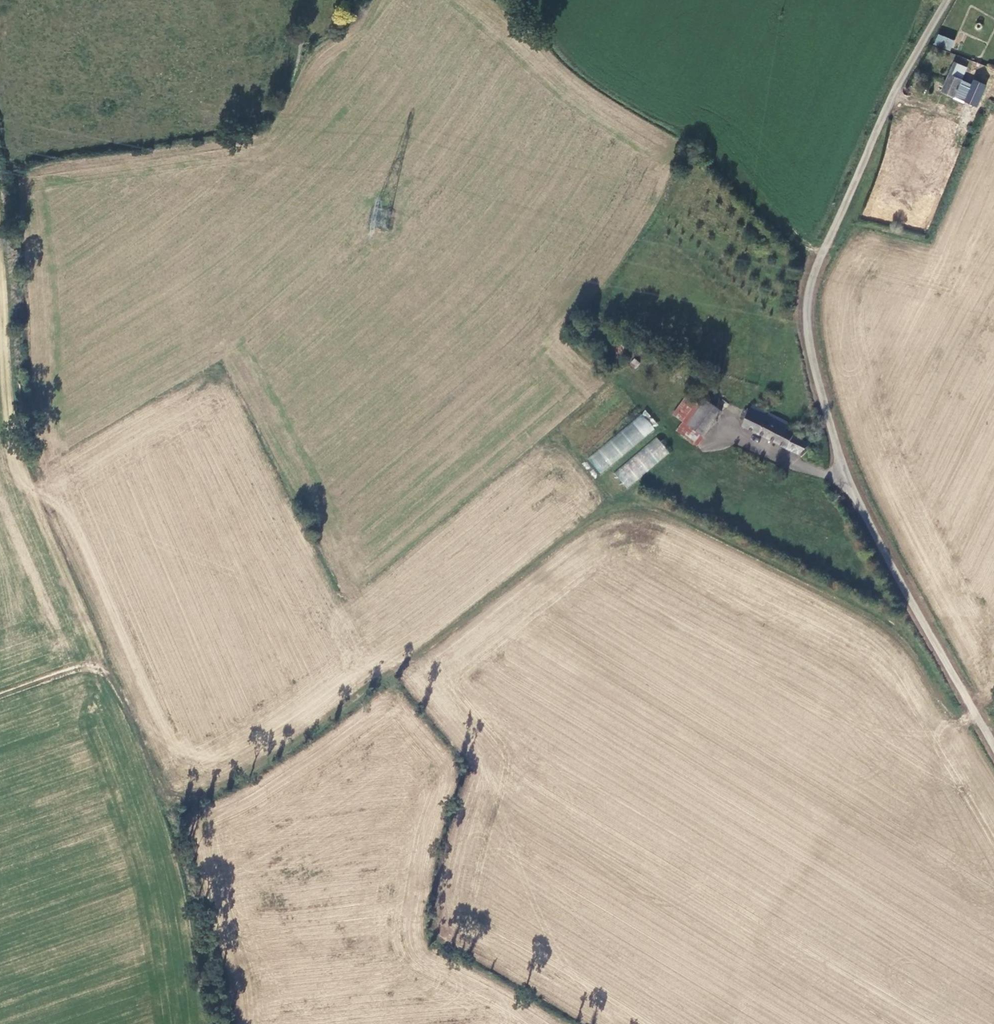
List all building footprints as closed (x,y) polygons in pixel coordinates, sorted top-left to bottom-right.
[(939,34),(934,43),(949,50),(953,40),(939,34)] [(954,63),(942,92),(964,101),(968,92),(958,87),(961,80),(955,77),(960,65),(954,63)] [(952,141),(956,132),(941,126),(937,134),(952,141)] [(675,432),(692,445),(697,448),(721,415),(704,403),(700,409),(687,400),(673,418),(682,424),(675,432)] [(743,428),(797,456),(807,447),(783,431),(787,424),(752,407),(751,410),(748,409),(746,412),(744,410),(738,419),(744,422),(743,428)] [(600,474),(658,426),(646,410),(587,459),(600,474)] [(627,489),(670,453),(656,437),(613,473),(627,489)]
